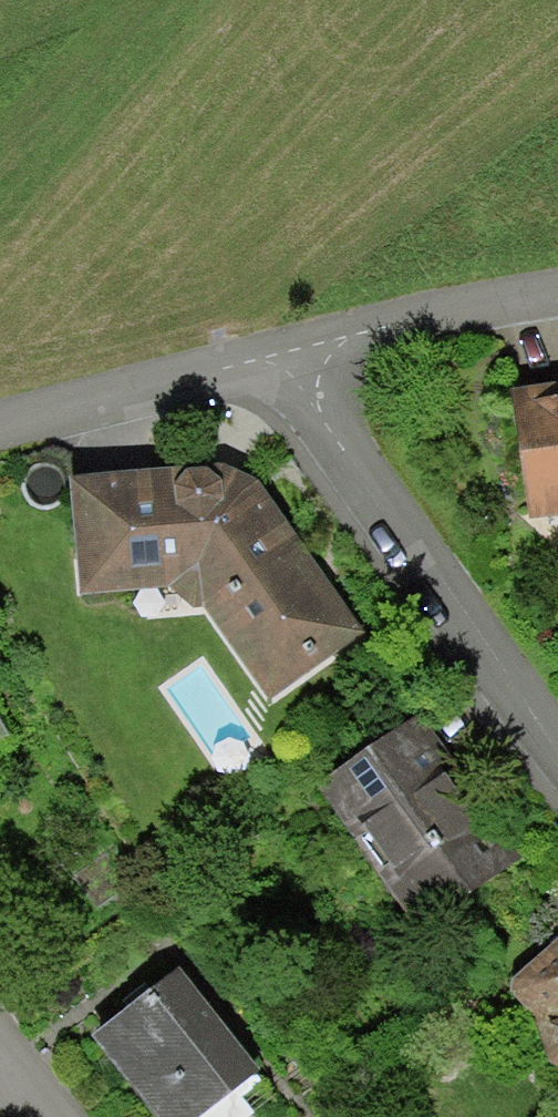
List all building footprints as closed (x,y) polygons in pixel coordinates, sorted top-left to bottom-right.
[(509,388),(528,522),(557,518),(557,381),(509,388)] [(69,477),(80,596),(169,587),(192,608),(204,608),(269,700),(366,633),(257,480),(215,464),(69,477)] [(421,717),(318,787),(401,909),(446,878),(459,896),(516,857),(421,717)] [(513,978),(513,993),(534,1015),(549,1062),(557,1066),(557,941),(513,978)] [(94,1035),(156,1116),(199,1116),(256,1074),(259,1071),(180,969),(94,1035)] [(254,1113),(243,1098),(261,1083),(256,1074),(199,1116),(248,1116),(254,1113)]
